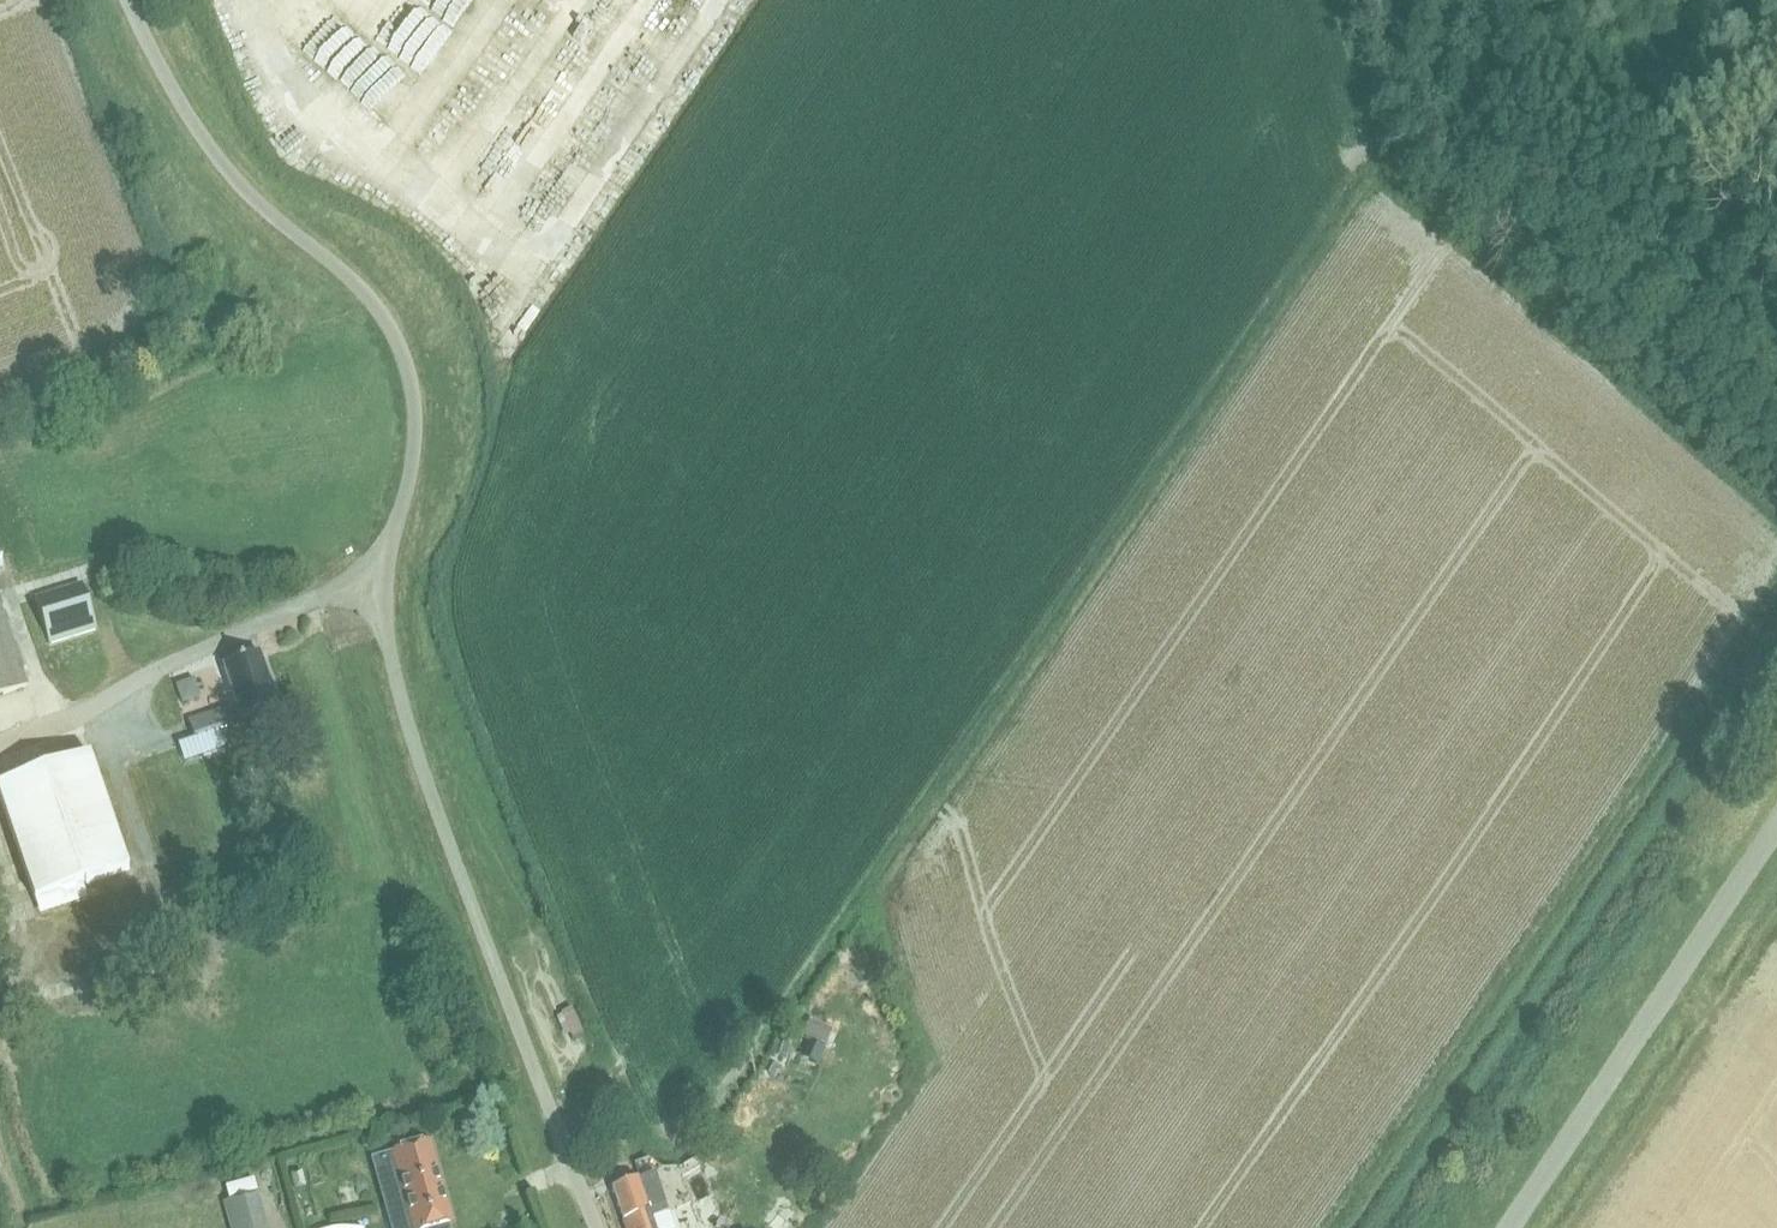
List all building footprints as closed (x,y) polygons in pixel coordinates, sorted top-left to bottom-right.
[(51,647),(96,633),(83,588),(37,602),(51,647)] [(28,687),(0,607),(0,696),(28,687)] [(237,709),(191,726),(196,740),(232,727),(234,732),(246,727),(244,722),(279,710),(260,656),(223,670),(237,709)] [(195,681),(176,688),(183,707),(202,700),(195,681)] [(0,788),(0,808),(35,903),(130,868),(91,754),(0,788)] [(572,1010),(562,1014),(573,1040),(583,1036),(572,1010)] [(827,1047),(834,1031),(811,1021),(804,1037),(827,1047)] [(808,1041),(801,1057),(818,1065),(826,1049),(808,1041)] [(428,1149),(432,1147),(432,1145),(393,1156),(393,1157),(374,1162),(375,1164),(382,1162),(390,1189),(394,1204),(387,1206),(393,1227),(449,1227),(439,1194),(445,1192),(438,1169),(433,1165),(428,1149)] [(702,1166),(695,1174),(701,1179),(708,1172),(702,1166)] [(302,1174),(291,1176),(295,1191),(305,1189),(302,1174)] [(614,1192),(626,1227),(670,1227),(666,1216),(670,1214),(656,1177),(614,1192)] [(225,1204),(232,1227),(267,1227),(259,1195),(225,1204)] [(778,1202),(763,1224),(769,1227),(782,1227),(793,1212),(778,1202)]
